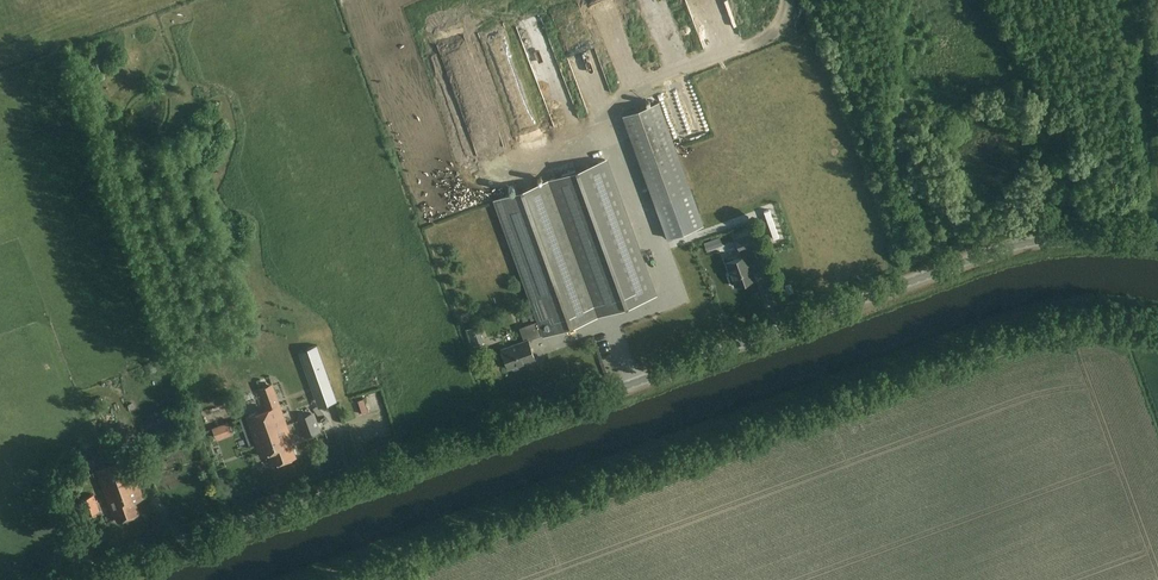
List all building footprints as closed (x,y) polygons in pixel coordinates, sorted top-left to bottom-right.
[(673,34),(676,48),(685,45),(682,32),(673,34)] [(655,47),(667,45),(666,37),(654,39),(655,47)] [(509,100),(514,98),(509,90),(512,89),(506,80),(510,77),(511,79),(513,84),(515,82),(519,88),(515,91),(518,101),(524,110),(525,115),(530,112),(526,100),(529,98),(528,94),(522,86),(522,87),(516,67),(511,59),(510,59),(493,64),(496,74),(507,71),(499,76),(504,83),(509,100)] [(491,122),(477,127),(481,139),(495,134),(491,122)] [(691,191),(678,154),(642,168),(655,204),(691,191)] [(540,320),(545,334),(545,335),(656,295),(606,159),(549,180),(496,199),(540,320)] [(730,204),(735,224),(754,219),(749,200),(730,204)] [(756,246),(751,233),(736,239),(740,251),(741,251),(743,257),(727,263),(731,274),(729,276),(731,283),(734,283),(735,286),(755,279),(750,265),(751,264),(748,255),(747,255),(745,249),(756,246)] [(711,251),(725,247),(724,243),(710,247),(711,251)] [(528,340),(545,334),(540,320),(520,328),(524,341),(502,349),(509,369),(511,368),(513,370),(519,367),(520,365),(535,359),(528,340)] [(322,350),(304,356),(319,398),(337,392),(322,350)] [(295,446),(273,386),(260,391),(267,409),(246,416),(260,456),(269,452),(274,464),(296,457),(292,447),(295,446)] [(224,411),(232,429),(241,424),(234,407),(224,411)] [(322,432),(315,412),(298,418),(305,439),(322,432)] [(144,498),(129,458),(96,470),(112,512),(114,511),(117,521),(139,513),(135,501),(144,498)] [(304,473),(282,479),(284,486),(306,480),(304,473)] [(100,511),(94,495),(80,500),(86,516),(100,511)]
